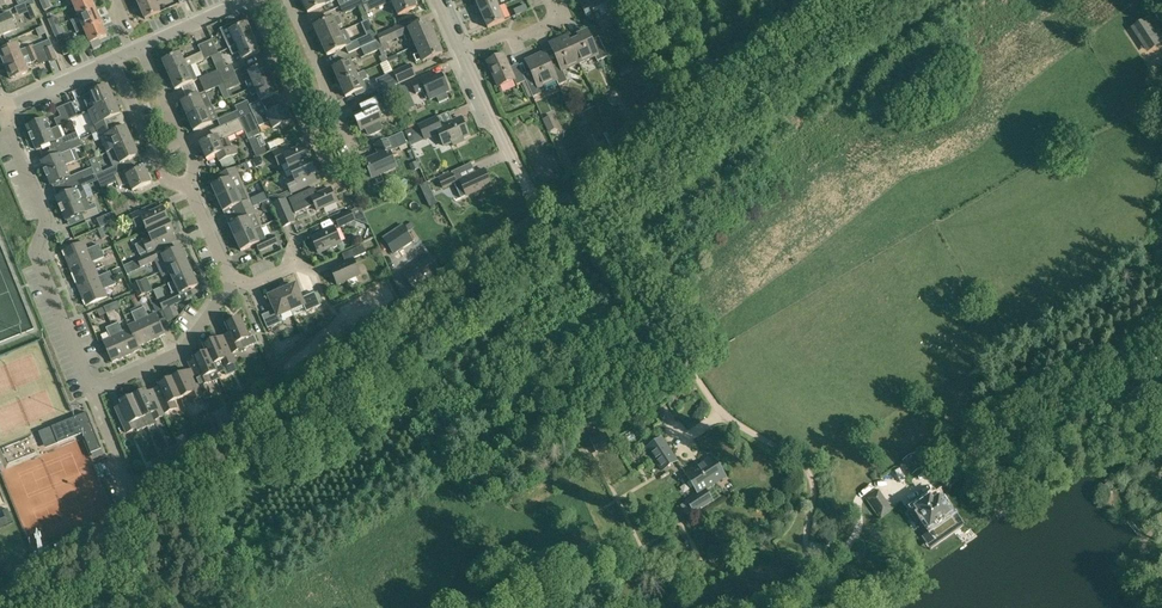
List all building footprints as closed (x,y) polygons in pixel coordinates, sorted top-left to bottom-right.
[(40,2),(44,11),(51,8),(48,0),(45,0),(40,2)] [(79,17),(96,10),(91,0),(82,0),(73,4),(79,17)] [(139,5),(145,19),(160,12),(155,0),(151,0),(139,5)] [(331,0),(302,0),(308,14),(326,6),(325,4),(331,2),(331,0)] [(363,5),(361,0),(357,0),(343,7),(345,13),(363,5)] [(390,3),(389,0),(376,0),(367,4),(370,11),(390,3)] [(398,16),(416,8),(413,0),(395,0),(392,1),(398,16)] [(481,14),(498,7),(495,0),(476,0),(475,0),(481,14)] [(608,14),(613,12),(620,9),(615,0),(590,0),(581,4),(588,21),(596,18),(600,26),(611,21),(608,14)] [(31,21),(39,17),(34,5),(26,8),(31,21)] [(528,10),(526,5),(514,10),(516,15),(528,10)] [(367,13),(363,6),(358,8),(364,22),(370,19),(367,13)] [(498,7),(481,14),(487,28),(504,21),(498,7)] [(78,33),(85,30),(101,23),(96,10),(79,17),(72,20),(78,33)] [(16,30),(13,22),(10,15),(0,19),(0,36),(16,30)] [(52,29),(59,26),(56,17),(48,20),(52,29)] [(314,28),(320,42),(340,33),(337,26),(334,19),(314,28)] [(1145,53),(1147,52),(1152,49),(1160,43),(1157,39),(1144,19),(1131,28),(1129,29),(1145,53)] [(412,39),(416,46),(435,37),(428,21),(408,30),(402,33),(403,34),(406,41),(412,39)] [(229,48),(254,37),(248,23),(240,26),(238,22),(227,27),(229,31),(233,39),(226,42),(229,48)] [(107,36),(101,23),(85,30),(91,44),(107,36)] [(63,34),(59,26),(52,29),(56,37),(63,34)] [(37,31),(39,38),(47,35),(44,28),(37,31)] [(379,40),(381,44),(398,36),(394,28),(377,36),(379,40)] [(568,40),(579,64),(594,57),(597,62),(607,57),(600,42),(593,46),(591,41),(586,31),(568,40)] [(340,33),(320,42),(327,56),(346,47),(340,33)] [(363,47),(379,40),(377,36),(376,33),(375,33),(370,36),(360,40),(363,47)] [(536,37),(539,46),(545,44),(542,35),(536,37)] [(549,44),(552,50),(557,61),(550,65),(549,65),(556,81),(558,86),(567,82),(562,71),(579,64),(568,40),(567,36),(549,44)] [(260,51),(254,37),(229,48),(232,56),(239,53),(242,60),(260,51)] [(443,53),(435,37),(416,46),(419,53),(413,56),(417,64),(423,61),(423,62),(443,53)] [(212,40),(205,43),(211,57),(218,54),(212,40)] [(22,58),(51,46),(49,41),(33,47),(33,46),(19,51),(22,58)] [(100,47),(97,41),(91,44),(93,50),(100,47)] [(365,56),(379,50),(381,48),(379,41),(362,49),(365,56)] [(201,53),(184,61),(180,53),(162,62),(168,75),(187,67),(191,65),(191,66),(211,57),(205,43),(198,46),(201,53)] [(5,65),(22,58),(19,51),(17,45),(16,45),(0,51),(0,53),(5,65)] [(70,45),(61,49),(64,56),(73,52),(70,45)] [(51,46),(22,58),(5,65),(11,79),(28,72),(25,65),(39,60),(40,63),(48,60),(49,62),(57,59),(51,46)] [(383,64),(388,62),(389,61),(387,59),(383,48),(381,48),(379,50),(382,56),(380,57),(383,64)] [(539,88),(556,81),(549,65),(550,65),(545,53),(544,52),(526,61),(531,72),(534,80),(526,83),(533,98),(541,94),(539,88)] [(387,59),(389,61),(389,63),(398,60),(396,55),(387,59)] [(516,86),(525,82),(524,79),(523,76),(517,64),(509,68),(503,55),(486,62),(497,88),(514,80),(516,86)] [(217,71),(220,77),(229,73),(234,71),(231,64),(224,67),(222,62),(215,65),(217,71)] [(333,70),(339,84),(358,75),(351,62),(333,70)] [(393,72),(398,82),(415,74),(410,64),(393,72)] [(187,67),(168,75),(174,90),(193,81),(197,80),(191,66),(191,65),(187,67)] [(248,89),(272,78),(266,65),(248,73),(251,81),(245,83),(248,89)] [(220,77),(217,71),(199,79),(202,85),(220,77)] [(358,75),(339,84),(345,98),(355,93),(356,96),(368,91),(363,81),(367,79),(364,72),(358,75)] [(398,82),(393,72),(393,73),(385,76),(376,80),(379,88),(380,87),(382,92),(396,86),(399,84),(398,82)] [(220,77),(226,91),(235,87),(229,73),(220,77)] [(445,93),(448,92),(441,75),(435,78),(435,79),(429,82),(425,76),(410,83),(416,95),(424,91),(429,101),(435,98),(437,97),(439,103),(448,99),(445,93)] [(226,91),(220,77),(202,85),(205,93),(218,87),(224,100),(229,98),(226,91)] [(279,93),(272,78),(248,89),(251,96),(257,94),(260,101),(279,93)] [(96,109),(115,100),(108,86),(89,94),(83,97),(89,112),(96,109)] [(396,86),(382,92),(383,94),(390,98),(399,94),(396,86)] [(397,89),(400,94),(407,91),(405,86),(397,89)] [(616,91),(615,91),(614,91),(613,92),(612,92),(612,93),(611,94),(610,95),(610,97),(610,98),(610,99),(610,100),(611,100),(612,101),(612,102),(613,102),(614,103),(615,103),(617,103),(618,103),(619,102),(620,101),(621,100),(622,99),(622,98),(622,97),(622,96),(621,94),(620,93),(620,92),(619,92),(618,92),(617,91),(616,91)] [(187,117),(205,109),(211,106),(208,99),(202,101),(199,95),(180,103),(187,117)] [(362,111),(353,115),(360,131),(364,130),(368,137),(370,138),(382,133),(383,131),(379,123),(382,121),(376,107),(379,106),(375,97),(360,105),(362,111)] [(113,125),(110,119),(121,114),(115,100),(96,109),(89,112),(95,125),(98,132),(113,125)] [(633,116),(625,100),(618,104),(625,119),(633,116)] [(239,119),(252,113),(249,106),(247,101),(235,106),(237,111),(236,112),(239,119)] [(65,105),(71,120),(78,117),(71,102),(65,105)] [(55,119),(59,127),(72,121),(71,120),(65,105),(57,108),(61,117),(55,119)] [(255,119),(252,113),(239,119),(244,130),(248,140),(260,134),(256,125),(257,124),(259,127),(269,122),(272,129),(291,120),(285,106),(266,114),(255,119)] [(211,123),(205,109),(187,117),(193,131),(211,123)] [(217,120),(220,127),(239,119),(236,112),(217,120)] [(548,127),(555,124),(551,116),(545,119),(548,127)] [(418,125),(404,132),(409,143),(415,141),(423,137),(425,140),(438,134),(444,146),(451,142),(454,147),(466,142),(463,137),(468,135),(461,118),(440,127),(439,124),(436,117),(418,125)] [(31,138),(51,130),(46,119),(26,127),(31,138)] [(239,119),(220,127),(213,130),(216,137),(199,144),(205,159),(215,155),(218,162),(236,154),(232,146),(230,147),(226,138),(244,130),(239,119)] [(127,127),(116,132),(113,125),(98,132),(102,139),(108,153),(114,150),(133,141),(127,127)] [(48,145),(50,151),(55,150),(69,143),(80,139),(77,132),(66,137),(63,138),(59,127),(51,130),(31,138),(36,150),(48,145)] [(392,149),(406,143),(402,134),(388,140),(375,146),(379,154),(364,161),(372,178),(396,167),(388,151),(392,149)] [(256,137),(248,140),(253,151),(261,148),(256,137)] [(55,150),(50,151),(41,155),(44,161),(41,162),(46,174),(65,166),(75,162),(71,150),(72,150),(82,145),(80,139),(69,143),(55,150)] [(139,155),(133,141),(114,150),(108,153),(114,166),(96,174),(99,181),(117,173),(132,166),(129,160),(139,155)] [(287,162),(290,169),(310,160),(303,147),(290,153),(287,146),(273,152),(279,165),(287,162)] [(249,171),(255,168),(251,160),(243,164),(245,169),(249,171)] [(310,160),(290,169),(293,177),(286,180),(291,193),(305,187),(302,180),(316,174),(310,160)] [(418,170),(416,162),(409,165),(412,172),(418,170)] [(81,172),(70,177),(65,166),(46,174),(51,186),(67,179),(70,185),(84,179),(96,174),(93,168),(81,172)] [(135,173),(132,166),(117,173),(99,181),(102,188),(117,182),(120,187),(129,183),(133,191),(152,183),(145,169),(135,173)] [(217,199),(244,187),(239,176),(235,167),(222,173),(225,180),(212,186),(212,188),(210,189),(213,196),(215,195),(217,199)] [(459,180),(456,182),(454,183),(461,198),(466,196),(491,184),(484,169),(475,173),(459,180)] [(452,173),(439,179),(443,188),(454,183),(456,182),(452,173)] [(87,199),(82,188),(87,185),(84,179),(70,185),(72,191),(56,198),(61,209),(80,201),(87,199)] [(419,187),(423,195),(430,192),(426,183),(419,187)] [(239,213),(253,206),(249,198),(244,187),(217,199),(223,212),(236,206),(239,213)] [(299,194),(289,199),(295,213),(306,208),(315,205),(318,210),(337,201),(331,188),(317,194),(314,187),(299,194)] [(276,195),(268,198),(269,200),(271,204),(290,196),(288,192),(279,196),(276,195)] [(173,200),(179,218),(190,214),(183,195),(173,200)] [(90,206),(87,199),(80,201),(61,209),(67,222),(82,215),(85,221),(99,215),(96,208),(95,204),(90,206)] [(286,199),(272,205),(282,228),(296,222),(286,199)] [(263,206),(266,204),(269,205),(271,208),(272,207),(271,204),(269,200),(262,203),(263,206)] [(235,238),(261,226),(256,214),(253,206),(239,213),(242,220),(229,225),(235,238)] [(144,225),(147,231),(169,221),(163,208),(148,215),(145,209),(131,215),(137,228),(144,225)] [(339,227),(355,220),(351,211),(335,218),(339,227)] [(184,230),(193,226),(190,219),(181,223),(184,230)] [(169,221),(147,231),(150,237),(143,241),(148,254),(162,247),(176,241),(173,235),(175,234),(169,221)] [(106,226),(105,226),(98,229),(102,239),(110,236),(106,226)] [(262,227),(261,226),(235,238),(241,251),(256,244),(259,251),(277,243),(274,236),(266,240),(260,227),(262,227)] [(337,247),(337,245),(341,243),(334,227),(311,237),(318,253),(332,247),(334,248),(337,247)] [(394,254),(403,248),(393,232),(384,238),(394,254)] [(63,251),(68,265),(102,251),(99,245),(87,250),(84,242),(63,251)] [(362,245),(351,250),(355,258),(366,253),(362,245)] [(147,256),(138,260),(141,267),(155,261),(160,272),(163,271),(187,260),(185,258),(188,257),(184,249),(182,250),(181,248),(163,256),(162,256),(158,258),(157,256),(155,252),(147,256)] [(102,251),(68,265),(74,279),(96,270),(93,263),(104,258),(102,251)] [(440,270),(430,256),(403,274),(414,289),(440,270)] [(360,275),(353,259),(346,262),(330,269),(337,285),(346,281),(347,283),(350,285),(358,281),(356,277),(360,275)] [(163,271),(160,272),(162,277),(169,274),(173,282),(174,282),(193,273),(187,260),(163,271)] [(122,273),(120,268),(113,271),(115,276),(122,273)] [(80,292),(113,279),(110,272),(99,277),(96,270),(74,279),(80,292)] [(166,298),(159,301),(163,310),(164,309),(169,321),(176,318),(172,309),(175,308),(174,305),(176,304),(194,296),(191,289),(198,286),(197,283),(199,282),(196,275),(194,276),(193,273),(174,282),(169,284),(172,293),(171,293),(172,295),(166,298)] [(116,285),(113,279),(80,292),(86,306),(107,297),(104,290),(116,285)] [(132,285),(138,298),(147,294),(141,281),(132,285)] [(281,288),(291,311),(304,305),(306,312),(320,306),(314,293),(301,299),(296,285),(289,288),(288,288),(287,287),(286,287),(285,287),(284,287),(283,287),(282,287),(281,288)] [(291,311),(281,288),(280,288),(279,289),(278,290),(277,291),(277,292),(276,292),(276,293),(276,294),(269,297),(275,310),(262,316),(268,329),(282,323),(279,316),(291,311)] [(189,312),(193,308),(187,301),(182,305),(189,312)] [(144,307),(138,310),(152,341),(165,335),(156,314),(148,317),(144,307)] [(100,316),(106,313),(104,308),(97,311),(100,316)] [(130,329),(139,347),(152,341),(138,310),(131,313),(135,323),(128,326),(130,329)] [(317,317),(320,324),(330,319),(327,313),(317,317)] [(232,354),(244,348),(241,341),(249,338),(240,318),(235,321),(234,319),(229,323),(226,324),(232,338),(226,341),(230,350),(232,354)] [(140,350),(139,347),(130,329),(123,332),(119,323),(112,326),(126,356),(140,350)] [(126,356),(112,326),(106,329),(110,338),(103,341),(112,363),(126,356)] [(321,329),(299,331),(301,348),(323,346),(321,329)] [(236,363),(232,354),(230,350),(223,352),(217,339),(213,341),(212,339),(206,344),(204,345),(206,350),(207,350),(218,374),(225,371),(227,375),(237,370),(234,363),(236,363)] [(194,374),(198,383),(204,396),(211,393),(207,384),(219,379),(218,374),(207,350),(206,350),(204,351),(199,356),(194,358),(200,371),(194,374)] [(198,383),(191,386),(185,373),(181,375),(174,376),(171,377),(181,398),(188,395),(191,402),(204,396),(198,383)] [(270,390),(278,386),(277,384),(273,375),(264,378),(270,390)] [(181,398),(171,377),(169,378),(164,383),(159,385),(165,398),(159,401),(165,414),(177,408),(174,402),(181,398)] [(133,396),(147,426),(156,422),(155,421),(165,416),(164,414),(165,414),(159,401),(151,404),(146,391),(133,396)] [(147,426),(133,396),(121,402),(127,415),(120,418),(127,433),(137,429),(137,431),(147,426)] [(224,412),(216,415),(222,429),(230,425),(224,412)] [(52,427),(58,444),(83,434),(91,454),(102,450),(91,423),(89,423),(86,415),(87,414),(87,413),(52,427)] [(50,426),(36,430),(39,441),(53,438),(50,426)] [(628,441),(636,436),(632,431),(625,436),(628,441)] [(608,436),(593,443),(598,454),(613,446),(608,436)] [(663,437),(646,448),(662,473),(679,462),(663,437)] [(191,452),(184,438),(177,442),(184,455),(191,452)] [(914,451),(903,459),(904,460),(902,462),(906,467),(912,475),(922,468),(917,462),(920,460),(914,451)] [(168,473),(176,467),(171,455),(162,459),(168,473)] [(687,501),(694,512),(713,500),(706,490),(726,477),(712,456),(686,474),(699,494),(695,496),(687,501)] [(98,476),(104,473),(100,464),(94,466),(98,476)] [(159,480),(156,472),(146,477),(150,486),(159,480)] [(575,483),(571,474),(563,478),(567,487),(575,483)] [(867,498),(880,517),(892,509),(879,489),(867,498)] [(917,511),(916,512),(915,511),(910,514),(918,525),(923,522),(922,521),(923,520),(930,530),(931,529),(938,539),(957,526),(950,516),(951,515),(939,498),(934,502),(931,497),(915,509),(917,511)]
